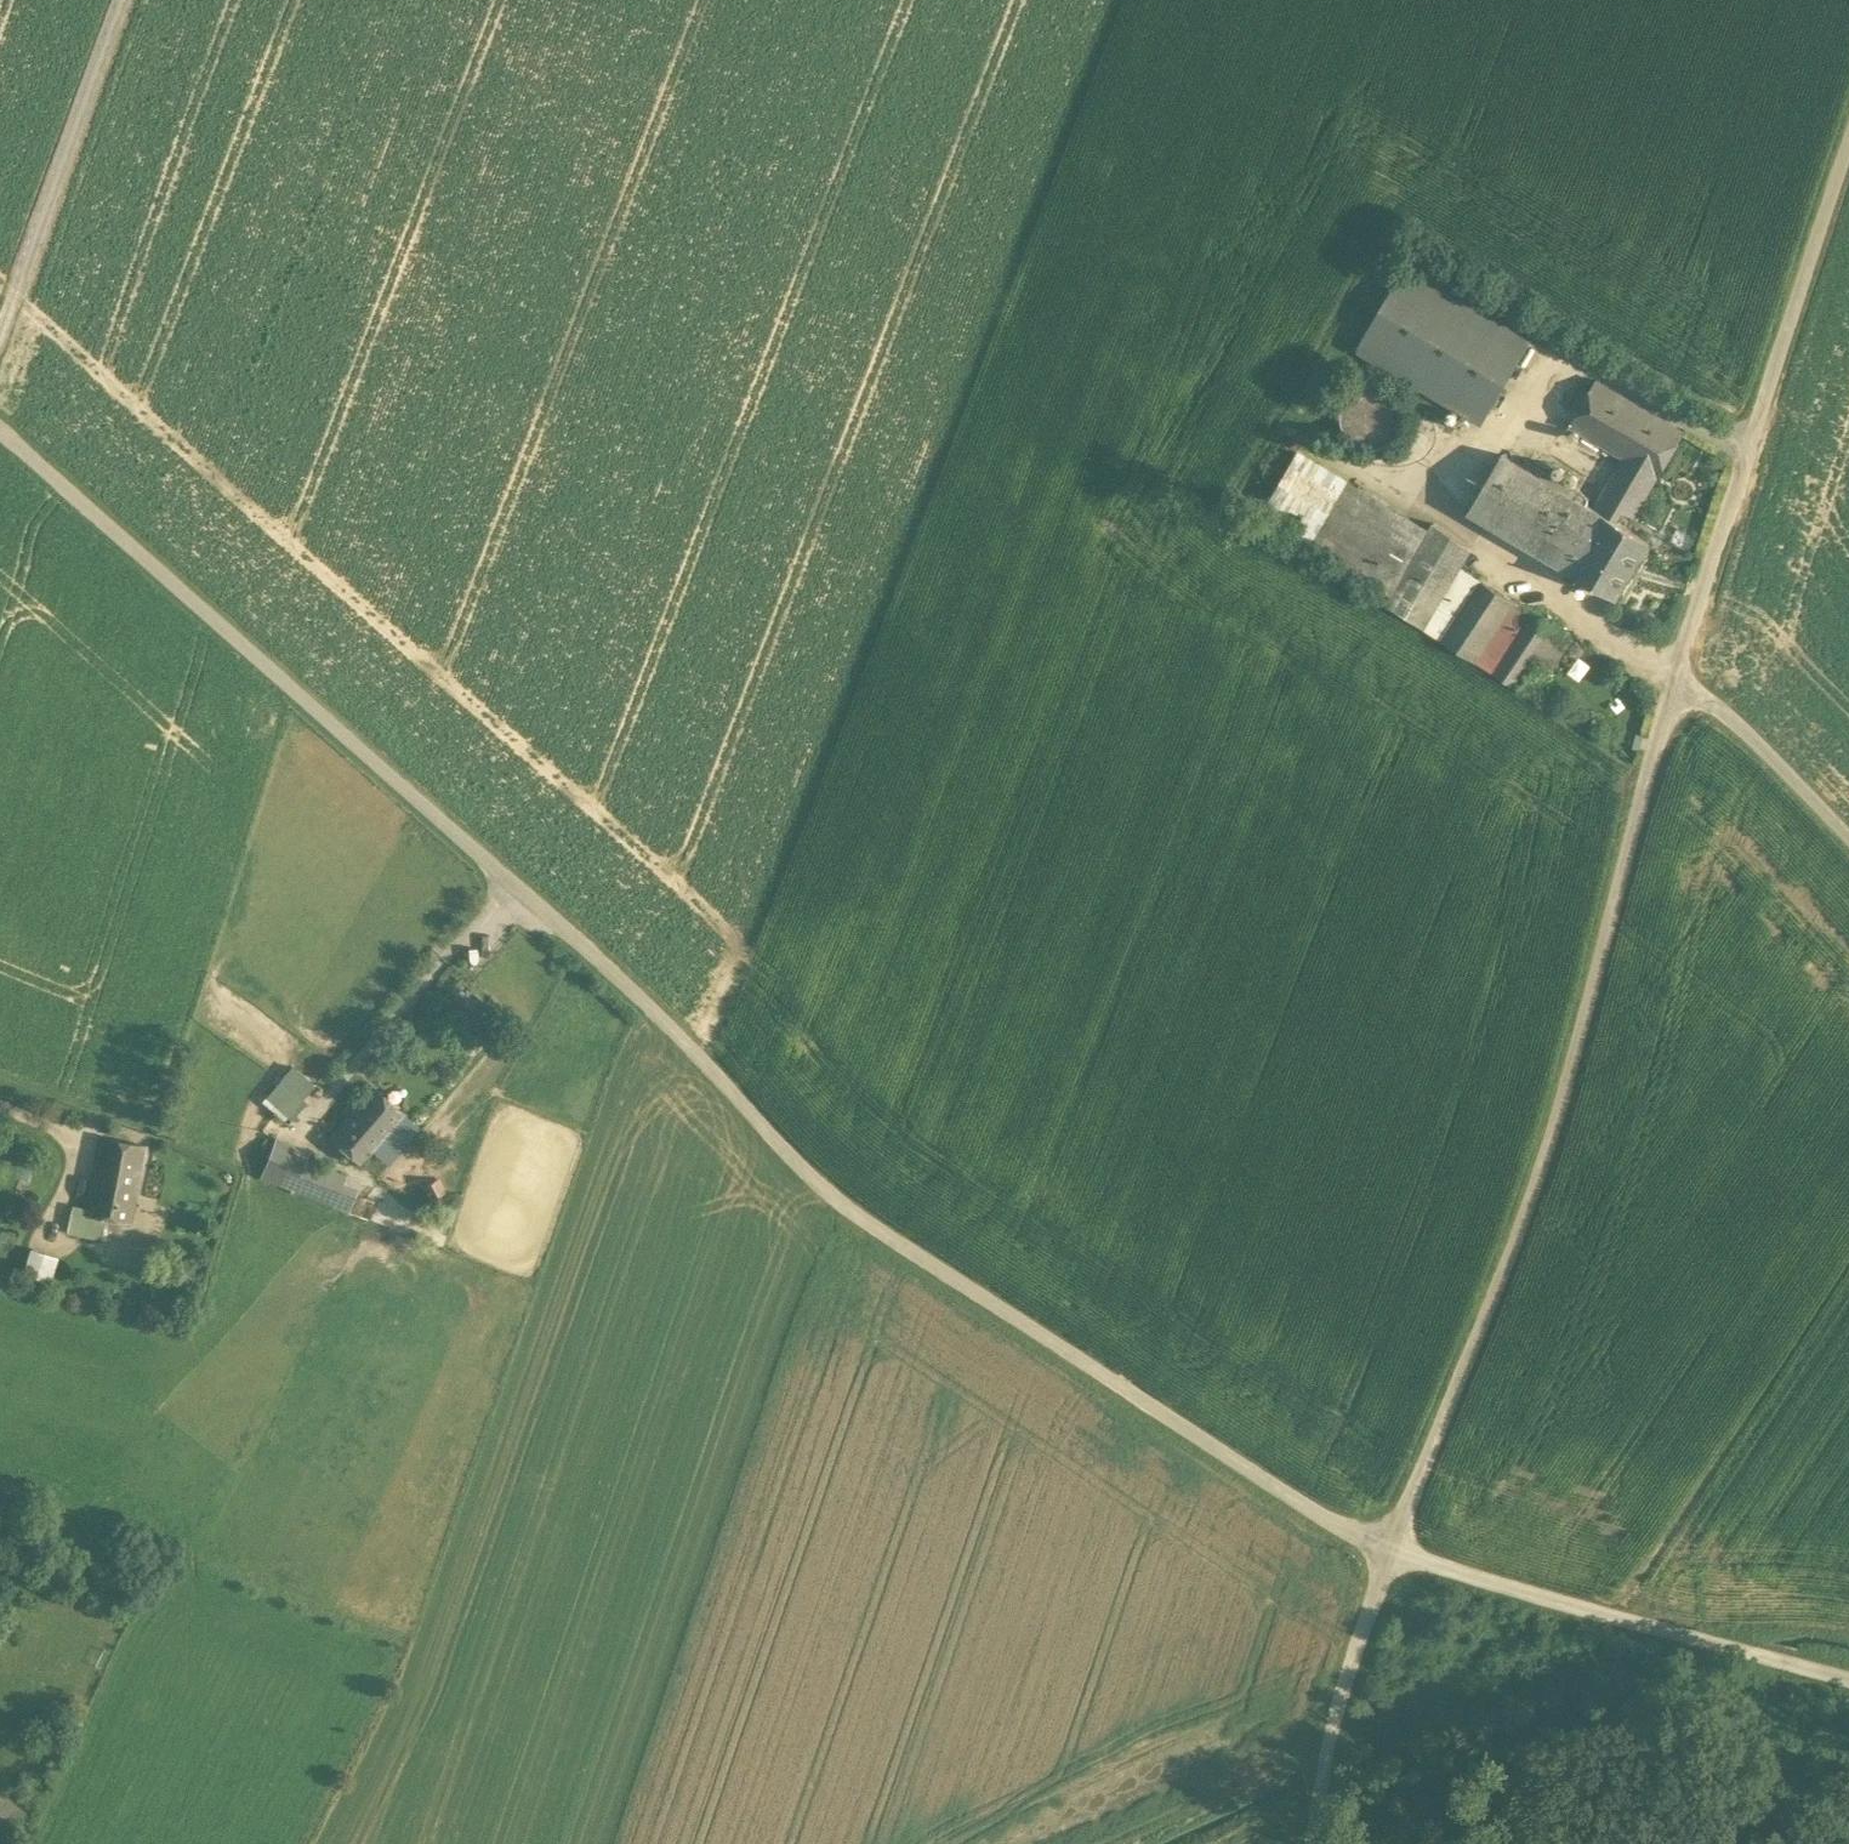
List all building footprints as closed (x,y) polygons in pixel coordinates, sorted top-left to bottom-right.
[(1408,269),(1356,353),(1482,430),(1504,393),(1508,387),(1533,346),(1408,269)] [(1690,437),(1595,380),(1565,429),(1628,467),(1600,513),(1504,455),(1467,516),(1623,609),(1659,549),(1632,533),(1690,437)] [(1425,535),(1304,459),(1257,533),(1514,697),(1536,661),(1556,674),(1574,645),(1464,575),(1478,552),(1433,524),(1425,535)] [(289,1117),(319,1084),(296,1063),(266,1096),(289,1117)] [(374,1088),(333,1137),(363,1162),(404,1113),(374,1088)] [(146,1146),(104,1137),(88,1215),(130,1223),(146,1146)] [(311,1150),(279,1138),(261,1176),(349,1211),(358,1189),(344,1183),(347,1174),(307,1158),(311,1150)] [(25,1272),(53,1279),(59,1254),(31,1247),(25,1272)] [(27,1811),(0,1795),(0,1843),(8,1843),(27,1811)]
